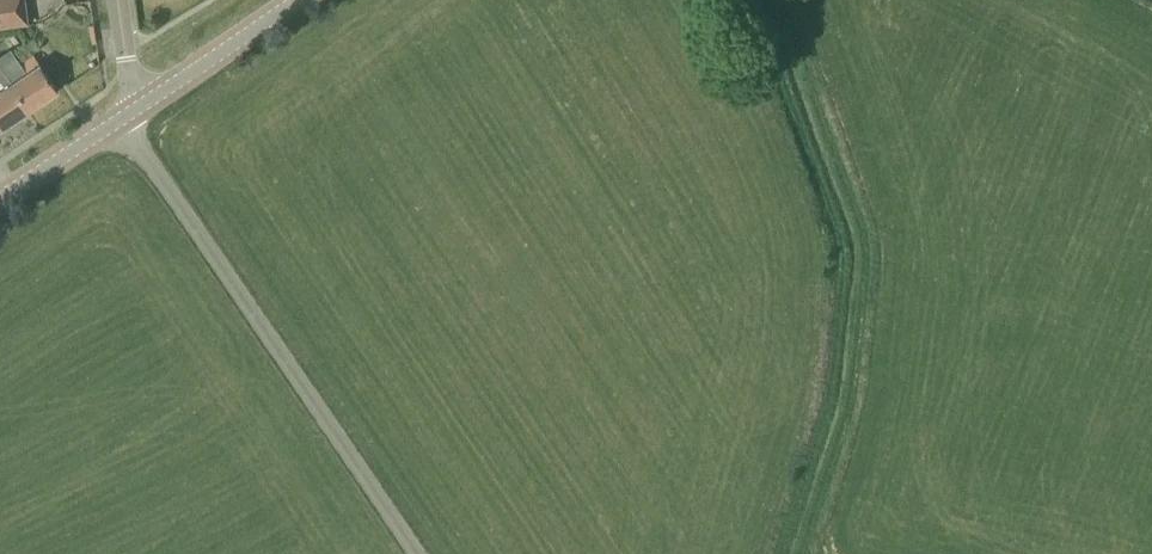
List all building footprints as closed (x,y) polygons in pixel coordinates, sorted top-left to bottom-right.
[(28,25),(25,0),(0,0),(0,29),(28,25)] [(29,111),(58,91),(41,65),(50,59),(35,38),(0,62),(0,68),(11,85),(29,111)] [(11,85),(0,68),(0,130),(29,111),(11,85)]
